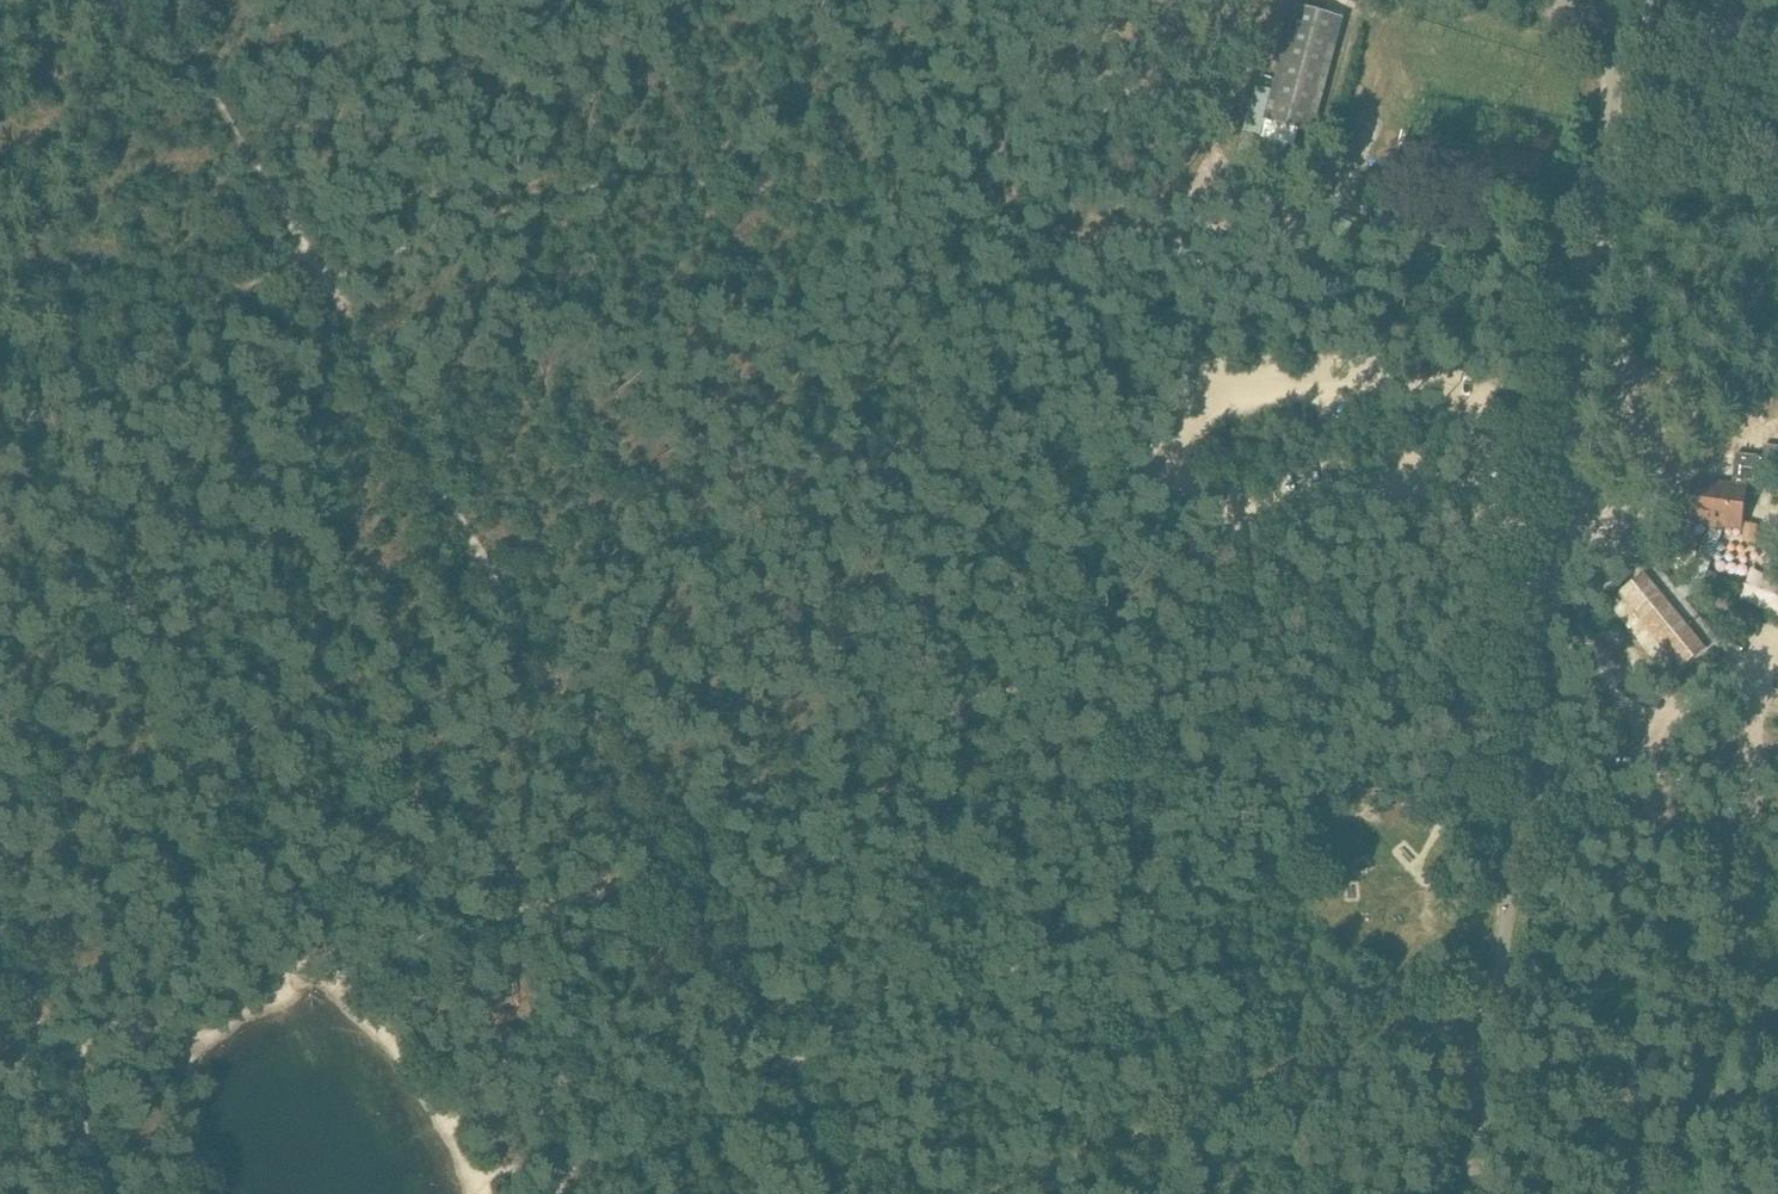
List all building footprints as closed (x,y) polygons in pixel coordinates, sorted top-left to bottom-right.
[(1295,147),(1300,130),(1312,134),(1343,18),(1297,6),(1274,91),(1257,87),(1244,133),(1295,147)] [(1763,457),(1737,453),(1733,478),(1734,478),(1733,485),(1696,480),(1690,522),(1712,525),(1711,530),(1722,532),(1723,527),(1741,529),(1747,487),(1746,487),(1747,481),(1773,484),(1776,459),(1763,457)] [(1768,545),(1769,533),(1757,531),(1756,543),(1768,545)] [(1656,565),(1609,604),(1670,679),(1718,640),(1656,565)]
